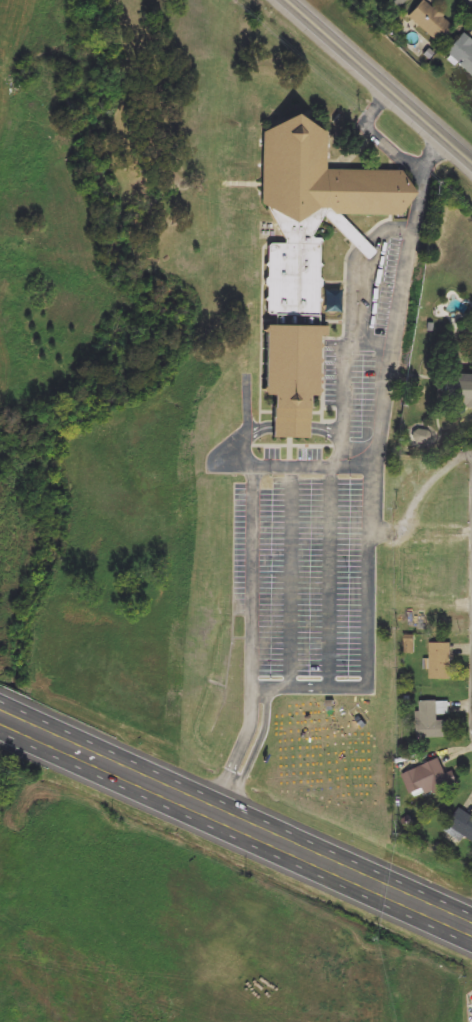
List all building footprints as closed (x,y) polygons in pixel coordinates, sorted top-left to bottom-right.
[(397,8),(389,0),(405,0),(397,8)] [(406,15),(420,0),(424,0),(452,27),(437,44),(406,15)] [(463,33),(471,41),(471,79),(444,53),(463,33)] [(342,216),(376,251),(366,261),(324,216),(321,217),(309,238),(317,238),(318,326),(321,326),(321,337),(317,337),(318,396),(304,397),(305,438),(268,439),(268,395),(261,395),(260,325),(273,325),(273,313),(264,314),(263,245),(284,244),(284,239),(261,205),(260,134),(289,114),(325,134),(325,170),(404,170),(404,215),(342,216)] [(439,380),(471,381),(471,413),(438,412),(439,380)] [(415,429),(430,429),(430,443),(415,443),(415,429)] [(429,680),(429,644),(451,644),(451,680),(429,680)] [(449,702),(449,715),(438,715),(438,721),(450,721),(450,738),(418,738),(418,702),(449,702)] [(453,771),(459,785),(429,797),(426,789),(410,795),(402,775),(440,759),(446,774),(453,771)] [(459,808),(471,815),(471,844),(447,829),(459,808)]
